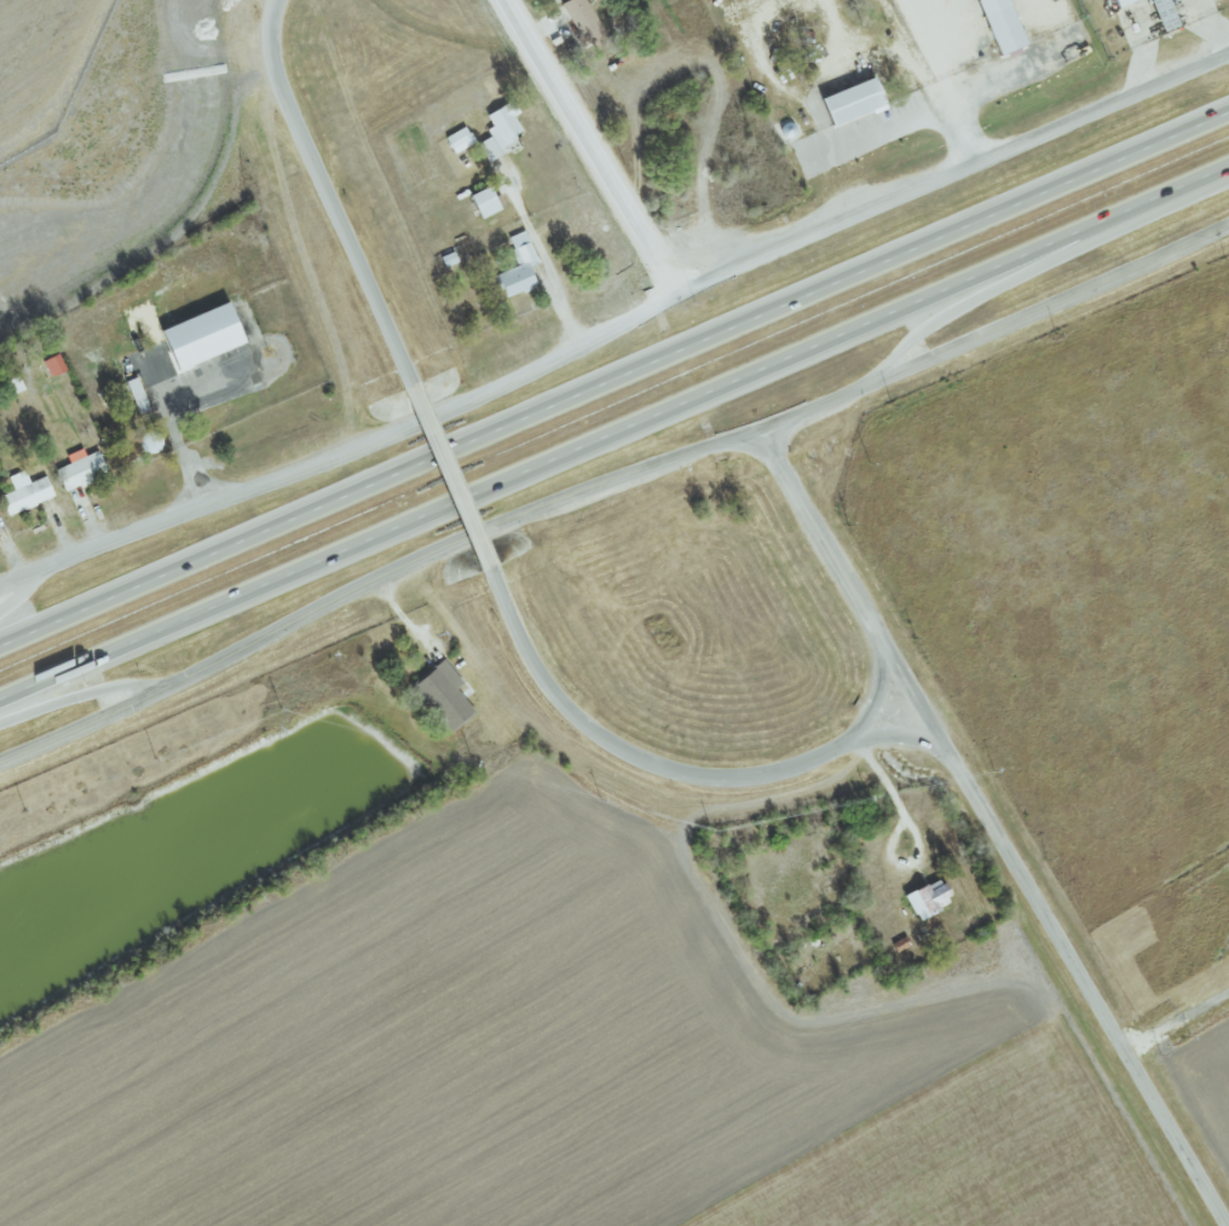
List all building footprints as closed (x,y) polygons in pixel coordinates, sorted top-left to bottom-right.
[(584,46),(605,32),(583,0),(566,0),(557,6),(584,46)] [(995,56),(1021,44),(1003,0),(972,0),(995,56)] [(1115,8),(1135,0),(1112,0),(1115,8)] [(816,98),(826,126),(881,106),(871,78),(816,98)] [(485,163),(501,155),(497,146),(520,135),(511,116),(516,114),(510,101),(482,115),(492,136),(475,143),(485,163)] [(451,153),(472,145),(465,128),(444,136),(451,153)] [(467,195),(477,219),(497,211),(487,186),(467,195)] [(493,275),(502,299),(535,286),(528,266),(537,263),(525,231),(507,238),(518,266),(493,275)] [(156,328),(170,370),(239,347),(225,305),(156,328)] [(62,372),(57,354),(41,359),(46,376),(62,372)] [(148,411),(136,378),(124,382),(136,415),(148,411)] [(66,455),(70,464),(55,470),(63,491),(107,475),(98,451),(84,456),(82,449),(66,455)] [(0,496),(0,500),(7,517),(54,498),(45,476),(30,483),(25,470),(8,477),(14,491),(0,496)] [(472,712),(454,689),(461,683),(441,660),(411,685),(449,732),(472,712)] [(914,921),(949,904),(937,879),(902,896),(914,921)]
